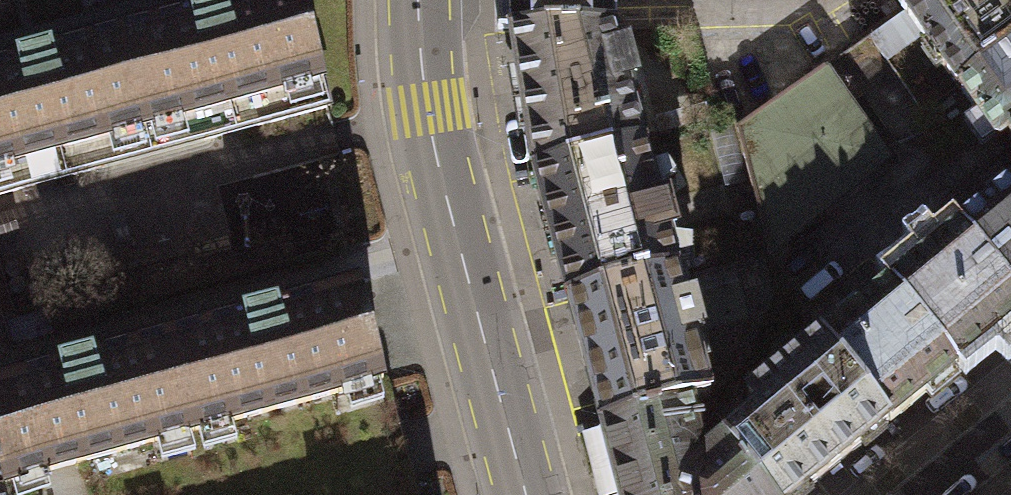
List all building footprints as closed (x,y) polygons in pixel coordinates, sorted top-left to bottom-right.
[(120,32),(146,130),(197,116),(203,140),(330,106),(302,0),(242,0),(120,32)] [(510,37),(511,37),(612,35),(611,0),(509,0),(510,37)] [(906,13),(925,0),(897,0),(906,13)] [(959,89),(1010,53),(1010,0),(925,0),(906,13),(959,89)] [(101,168),(95,143),(146,130),(120,32),(0,64),(0,195),(101,168)] [(618,57),(612,35),(511,37),(535,176),(643,147),(628,90),(637,88),(629,55),(618,57)] [(959,89),(998,144),(1009,136),(1010,139),(1010,53),(959,89)] [(825,69),(737,130),(770,255),(889,159),(825,69)] [(535,176),(568,302),(677,274),(668,240),(677,238),(668,203),(658,206),(643,147),(535,176)] [(961,227),(1010,289),(1010,186),(961,227)] [(1010,324),(1010,289),(961,227),(890,285),(958,367),(1010,324)] [(568,302),(602,427),(691,403),(710,398),(695,339),(704,337),(695,303),(685,305),(677,274),(568,302)] [(357,284),(167,335),(193,432),(383,381),(357,284)] [(890,423),(958,367),(890,285),(823,340),(890,423)] [(193,432),(167,335),(0,380),(0,462),(5,482),(15,480),(19,494),(50,485),(46,471),(193,432)] [(890,423),(823,340),(821,338),(745,399),(758,415),(724,442),(768,494),(801,494),(890,423)] [(705,457),(691,403),(602,427),(620,494),(768,494),(724,442),(705,457)]
